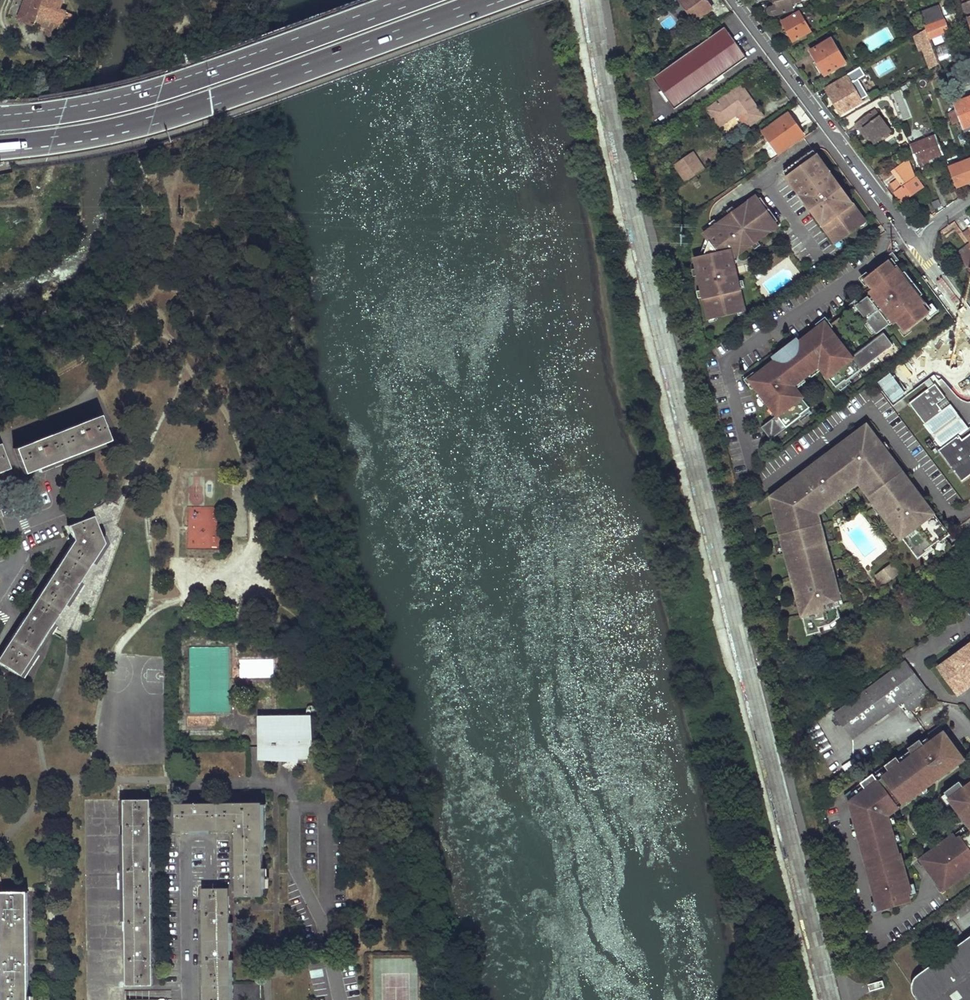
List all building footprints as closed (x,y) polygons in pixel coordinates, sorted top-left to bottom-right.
[(19,19),(35,25),(38,16),(36,15),(41,0),(26,0),(19,19)] [(38,16),(50,20),(60,24),(61,21),(65,12),(60,10),(63,2),(57,0),(41,0),(36,15),(38,16)] [(681,3),(696,22),(713,9),(706,0),(684,0),(681,3)] [(773,7),(772,7),(771,7),(771,8),(770,9),(769,10),(769,12),(769,13),(771,15),(772,15),(773,16),(775,16),(795,10),(793,3),(801,1),(801,0),(777,0),(778,5),(773,7)] [(960,5),(961,6),(965,19),(967,18),(969,17),(969,2),(960,5)] [(920,13),(922,19),(926,30),(930,39),(949,32),(939,5),(920,13)] [(73,15),(65,12),(61,21),(70,25),(73,15)] [(801,12),(783,21),(793,41),(811,32),(801,12)] [(50,20),(38,16),(35,25),(47,29),(50,20)] [(45,35),(55,38),(60,24),(50,20),(47,29),(45,35)] [(725,28),(654,78),(676,108),(747,59),(725,28)] [(926,30),(916,36),(922,46),(925,45),(932,63),(938,61),(930,39),(926,30)] [(846,62),(831,38),(811,51),(825,75),(846,62)] [(861,67),(826,87),(829,92),(828,93),(835,106),(837,105),(842,114),(863,103),(862,101),(869,98),(857,79),(865,74),(861,67)] [(741,84),(706,108),(718,126),(735,113),(745,127),(762,115),(741,84)] [(953,100),(957,111),(961,122),(965,133),(969,131),(969,97),(957,102),(956,99),(953,100)] [(957,111),(949,114),(953,124),(961,122),(957,111)] [(874,112),(856,126),(861,132),(864,130),(868,137),(875,146),(890,135),(874,112)] [(789,114),(764,131),(779,153),(804,136),(789,114)] [(920,144),(910,148),(911,149),(917,164),(943,155),(936,136),(919,142),(920,144)] [(821,162),(813,151),(810,153),(818,164),(821,162)] [(694,152),(675,165),(686,182),(706,168),(694,152)] [(830,174),(821,162),(818,164),(810,153),(787,170),(795,181),(792,183),(801,195),(804,193),(808,198),(805,201),(810,209),(814,206),(818,210),(813,213),(819,220),(822,218),(826,224),(823,226),(834,241),(838,239),(841,240),(860,226),(860,222),(864,220),(852,204),(849,207),(845,201),(849,199),(834,179),(831,181),(827,176),(830,174)] [(901,180),(892,187),(902,203),(922,188),(916,178),(909,161),(895,171),(901,180)] [(952,167),(959,186),(969,182),(969,171),(968,172),(964,162),(952,167)] [(787,171),(784,173),(792,183),(795,181),(787,171)] [(748,203),(751,206),(761,198),(759,195),(748,203)] [(779,222),(761,198),(751,206),(748,203),(711,230),(713,232),(706,237),(710,242),(704,258),(700,259),(698,259),(700,268),(697,268),(708,317),(712,316),(715,318),(738,313),(740,310),(744,309),(735,268),(732,269),(731,265),(735,255),(738,253),(740,255),(770,233),(768,229),(779,222)] [(779,222),(768,229),(770,233),(781,225),(779,222)] [(704,258),(710,242),(707,239),(700,259),(704,258)] [(969,249),(969,250),(969,243),(969,242),(966,244),(959,249),(956,252),(959,256),(969,249)] [(969,249),(959,256),(964,262),(969,270),(969,250),(969,249)] [(735,268),(740,255),(738,253),(735,255),(731,265),(732,269),(735,268)] [(768,258),(766,254),(756,261),(759,265),(768,258)] [(924,300),(900,268),(901,267),(894,258),(881,268),(884,272),(877,278),(873,273),(867,278),(877,290),(878,292),(872,298),(870,295),(857,305),(878,333),(891,324),(889,321),(896,316),(897,318),(907,331),(934,310),(925,299),(924,300)] [(964,262),(960,265),(969,279),(969,270),(964,262)] [(884,272),(881,268),(873,273),(877,278),(884,272)] [(856,374),(895,345),(885,332),(853,357),(826,322),(800,342),(792,348),(795,351),(788,356),(785,353),(778,359),(751,379),(778,414),(762,426),(771,438),(812,408),(810,407),(820,400),(806,382),(803,378),(814,370),(819,366),(829,358),(832,362),(846,380),(855,373),(856,374)] [(792,348),(800,342),(797,338),(775,354),(778,359),(785,353),(788,356),(795,351),(792,348)] [(832,362),(829,358),(819,366),(822,370),(832,362)] [(814,370),(803,378),(806,382),(816,374),(814,370)] [(923,425),(941,448),(939,450),(961,481),(969,474),(969,431),(968,428),(950,404),(942,410),(937,403),(946,397),(936,383),(910,402),(925,423),(923,425)] [(98,413),(13,447),(23,472),(40,466),(87,447),(108,439),(98,413)] [(877,433),(869,423),(865,426),(871,432),(872,431),(875,434),(877,433)] [(875,434),(872,431),(871,432),(865,426),(857,432),(858,433),(837,449),(838,451),(834,454),(832,451),(820,460),(823,462),(818,465),(817,464),(795,481),(794,480),(788,484),(790,487),(785,491),(783,488),(776,493),(778,501),(774,502),(778,515),(782,514),(783,520),(781,520),(783,529),(784,529),(786,538),(785,538),(788,547),(790,546),(791,551),(789,552),(791,559),(794,558),(795,563),(792,564),(796,579),(797,578),(798,584),(796,585),(798,592),(799,591),(802,601),(800,601),(802,609),(805,608),(806,613),(803,614),(809,634),(821,631),(820,627),(824,626),(838,621),(843,619),(839,609),(841,608),(839,602),(842,601),(834,578),(832,579),(830,573),(832,572),(827,558),(824,559),(822,554),(826,553),(823,546),(821,547),(819,542),(822,541),(817,528),(815,528),(813,521),(811,522),(810,518),(820,511),(821,512),(827,507),(827,506),(834,500),(835,501),(842,496),(839,493),(844,490),(859,478),(863,475),(868,481),(863,485),(872,496),(870,497),(876,503),(877,502),(884,511),(882,512),(887,518),(889,517),(894,525),(893,526),(898,532),(901,530),(905,535),(903,536),(920,558),(929,551),(927,550),(940,540),(941,541),(950,534),(933,512),(931,514),(928,509),(930,508),(926,502),(925,503),(916,491),(917,491),(915,487),(912,490),(905,480),(908,478),(903,472),(902,472),(887,452),(888,451),(875,434)] [(10,467),(0,442),(0,471),(10,467)] [(868,481),(863,475),(859,478),(863,485),(868,481)] [(908,478),(905,480),(912,490),(915,487),(916,486),(909,477),(908,478)] [(785,491),(790,487),(788,484),(787,483),(782,487),(783,488),(785,491)] [(884,511),(877,502),(876,503),(873,505),(880,514),(882,512),(884,511)] [(821,512),(820,511),(810,518),(811,522),(813,521),(823,514),(821,512)] [(0,652),(0,663),(18,674),(103,542),(92,514),(67,524),(72,539),(0,652)] [(940,540),(927,550),(929,551),(931,554),(944,544),(941,541),(940,540)] [(902,572),(895,563),(882,573),(884,575),(880,578),(885,585),(902,572)] [(941,605),(936,609),(939,614),(944,609),(941,605)] [(838,621),(824,626),(825,630),(839,626),(838,621)] [(945,663),(949,668),(941,674),(955,692),(962,686),(966,691),(969,688),(969,641),(968,639),(968,640),(967,640),(966,642),(966,643),(966,645),(966,646),(966,648),(945,663)] [(930,697),(904,662),(832,714),(849,737),(900,700),(909,712),(930,697)] [(949,668),(945,663),(938,669),(941,674),(949,668)] [(962,686),(955,692),(958,697),(966,691),(962,686)] [(259,739),(259,762),(313,762),(313,716),(307,716),(259,716),(259,739)] [(819,724),(808,727),(811,736),(821,732),(819,724)] [(944,762),(946,760),(950,765),(957,760),(963,756),(960,751),(940,724),(846,794),(851,801),(880,908),(896,904),(898,904),(899,903),(900,902),(901,901),(902,899),(902,898),(910,896),(910,895),(908,886),(910,885),(910,884),(902,853),(897,854),(895,848),(898,847),(898,846),(897,842),(896,837),(893,827),(891,821),(885,823),(883,814),(884,813),(885,812),(885,811),(885,810),(886,810),(887,812),(894,807),(900,803),(904,800),(909,795),(911,798),(922,790),(928,785),(940,777),(939,768),(939,763),(941,763),(943,763),(944,762)] [(962,749),(960,751),(963,756),(957,760),(960,764),(968,759),(962,749)] [(966,787),(961,780),(946,791),(947,793),(953,801),(963,814),(965,812),(969,819),(969,784),(966,787)] [(931,790),(928,785),(922,790),(925,794),(931,790)] [(949,804),(953,801),(947,793),(943,796),(949,804)] [(913,799),(911,798),(909,795),(904,800),(907,804),(913,799)] [(150,797),(123,798),(126,983),(152,983),(150,797)] [(231,800),(175,801),(176,828),(177,828),(235,827),(236,894),(263,893),(262,800),(231,800)] [(903,807),(900,803),(894,807),(897,811),(903,807)] [(963,814),(961,815),(968,825),(969,823),(969,819),(965,812),(963,814)] [(891,821),(893,827),(898,826),(896,816),(890,818),(890,817),(883,814),(885,823),(891,821)] [(968,825),(919,861),(923,866),(926,864),(941,884),(938,886),(942,892),(969,871),(969,823),(968,825)] [(908,886),(910,895),(918,893),(915,883),(910,884),(910,885),(908,886)] [(202,886),(203,999),(229,999),(228,886),(202,886)] [(0,889),(0,944),(1,999),(29,999),(27,889),(0,889)] [(916,975),(915,977),(914,978),(914,979),(914,981),(914,983),(916,987),(917,990),(919,992),(925,999),(969,999),(969,936),(916,975)] [(884,981),(869,985),(870,988),(871,991),(886,987),(884,981)]
